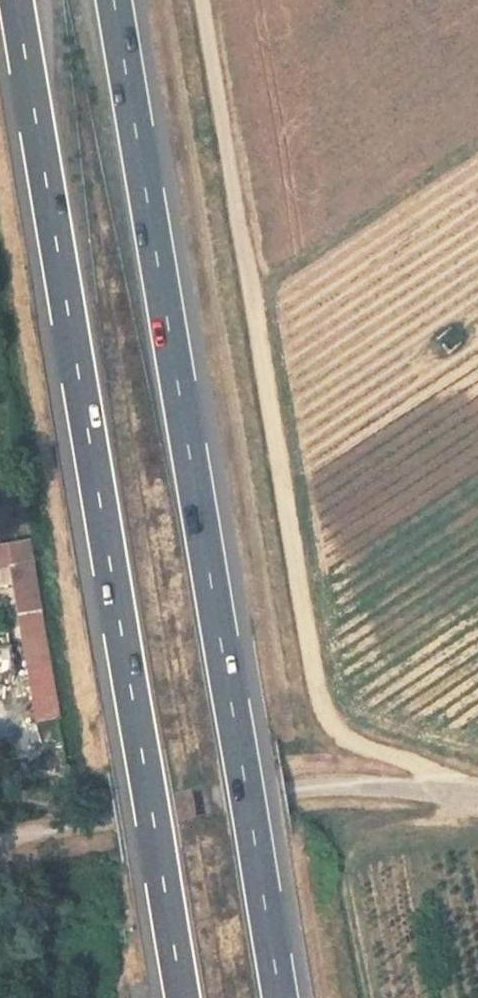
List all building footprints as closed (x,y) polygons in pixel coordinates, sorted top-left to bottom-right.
[(22,539),(0,543),(0,567),(1,567),(13,643),(38,640),(22,539)] [(51,720),(38,640),(13,643),(27,722),(51,720)]
